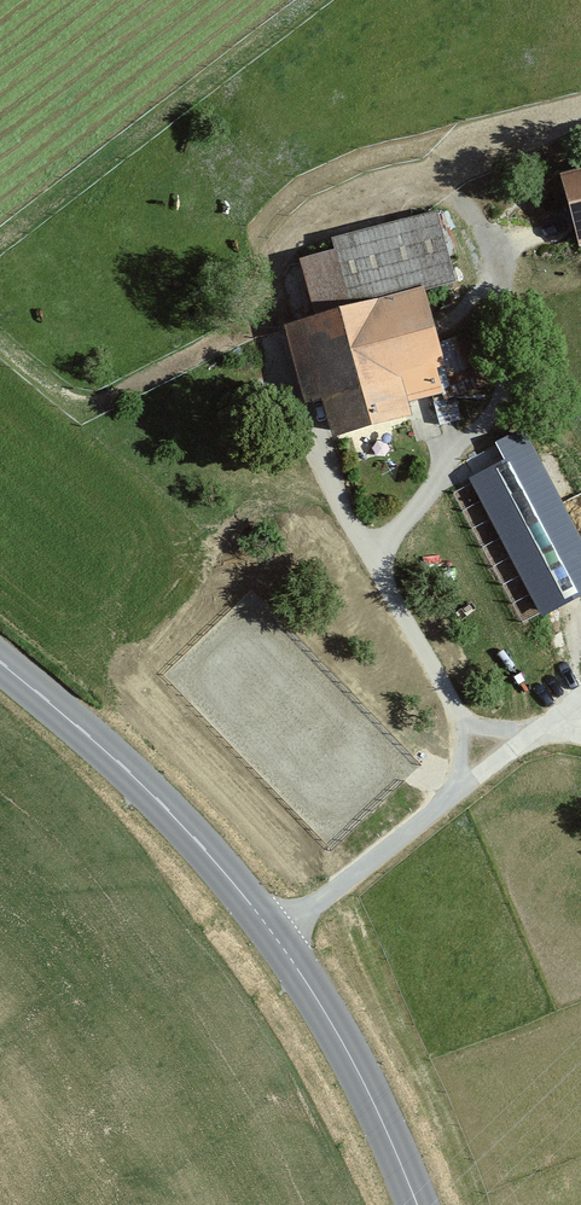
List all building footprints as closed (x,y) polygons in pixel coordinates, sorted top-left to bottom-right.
[(550,173),(567,250),(580,246),(580,166),(550,173)] [(312,307),(460,275),(446,209),(330,234),(334,248),(301,256),(312,307)] [(432,368),(413,289),(275,329),(295,406),(310,402),(322,442),(401,421),(390,380),(432,368)] [(524,620),(580,595),(580,535),(531,424),(498,439),(506,458),(460,479),(524,620)]
